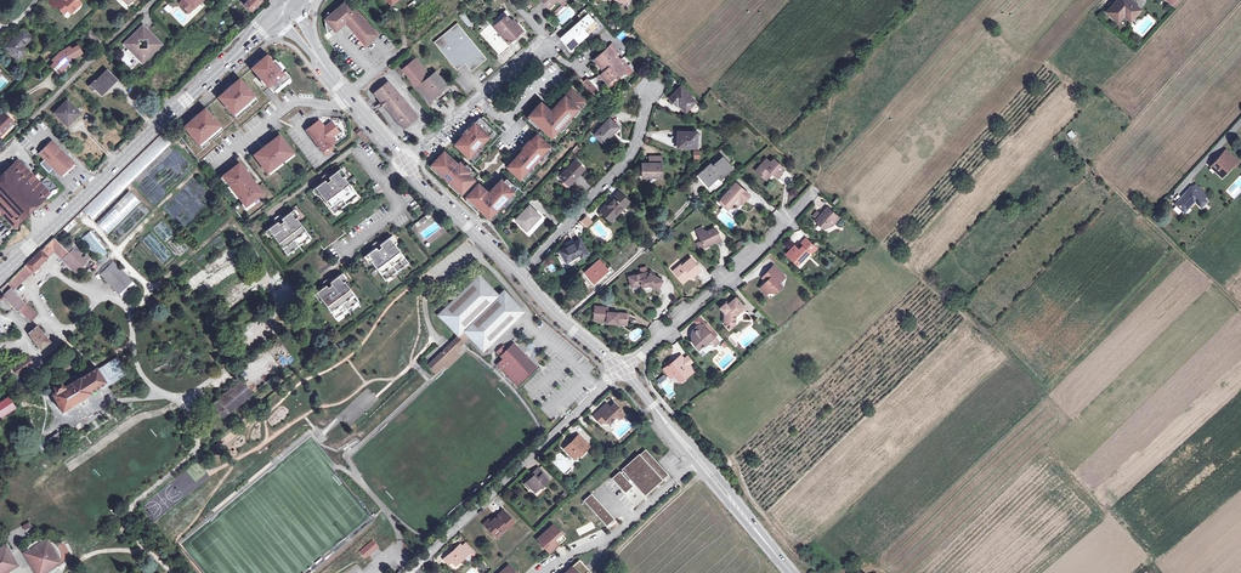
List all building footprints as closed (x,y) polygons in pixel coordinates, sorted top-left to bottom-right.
[(61,2),(59,0),(49,0),(48,1),(54,7),(56,5),(64,13),(68,9),(71,13),(81,3),(78,0),(62,0),(61,2)] [(181,5),(188,13),(202,0),(185,0),(181,5)] [(262,1),(260,0),(243,0),(246,3),(245,4),(251,11),(262,1)] [(326,16),(326,20),(325,22),(326,26),(327,30),(328,33),(334,28),(336,31),(346,22),(366,45),(378,34),(347,0),(346,0),(330,14),(328,12),(327,14),(326,16)] [(564,0),(542,0),(552,11),(564,0)] [(1133,17),(1140,9),(1130,0),(1117,0),(1106,12),(1117,21),(1123,15),(1127,11),(1133,17)] [(500,54),(525,32),(519,24),(517,26),(512,20),(514,19),(506,11),(481,32),(500,54)] [(1127,11),(1123,15),(1130,20),(1133,17),(1127,11)] [(464,12),(459,15),(468,27),(472,25),(467,18),(468,17),(464,12)] [(571,49),(598,25),(589,14),(561,38),(571,49)] [(574,21),(565,28),(567,31),(576,24),(574,21)] [(457,69),(465,62),(471,70),(485,58),(457,25),(435,42),(457,69)] [(129,49),(132,49),(133,52),(143,63),(147,58),(148,54),(152,54),(162,45),(156,39),(153,39),(153,36),(143,26),(141,28),(141,40),(147,39),(147,48),(138,48),(138,42),(133,42),(133,39),(129,40),(124,44),(129,49)] [(141,40),(141,28),(129,40),(133,39),(133,42),(138,42),(138,40),(141,40)] [(17,59),(26,50),(22,46),(31,37),(23,30),(6,47),(17,59)] [(596,78),(602,84),(606,81),(608,83),(617,75),(618,77),(626,71),(624,69),(628,65),(622,59),(621,60),(616,54),(619,52),(613,44),(610,47),(610,48),(606,51),(605,51),(596,59),(595,58),(591,61),(595,64),(597,62),(601,67),(605,71),(599,76),(596,78)] [(59,74),(66,66),(64,64),(67,62),(81,53),(77,46),(71,50),(70,47),(60,52),(53,60),(55,62),(51,66),(59,74)] [(251,68),(272,92),(274,90),(288,78),(289,77),(284,72),(282,74),(279,71),(282,69),(281,69),(276,63),(273,60),(271,62),(266,55),(251,68)] [(446,83),(440,76),(436,71),(431,75),(416,58),(402,69),(429,102),(435,96),(439,100),(451,90),(448,86),(446,83)] [(595,72),(599,76),(605,71),(601,67),(595,72)] [(110,82),(112,84),(116,80),(107,71),(95,82),(94,81),(90,86),(95,90),(96,89),(101,94),(106,89),(105,88),(110,82)] [(276,93),(290,81),(288,78),(274,90),(276,93)] [(238,110),(248,101),(247,100),(253,95),(239,79),(217,97),(232,114),(237,109),(238,110)] [(585,79),(582,81),(592,93),(595,90),(585,79)] [(592,93),(582,81),(579,84),(589,96),(592,93)] [(374,94),(403,129),(417,117),(388,82),(374,94)] [(504,89),(509,93),(513,89),(509,84),(504,89)] [(669,98),(673,102),(675,100),(678,104),(685,111),(695,101),(680,86),(669,98)] [(541,102),(529,116),(552,137),(585,102),(571,89),(559,103),(561,105),(553,113),(551,111),(545,118),(543,116),(549,109),(541,102)] [(232,114),(234,116),(255,98),(253,95),(247,100),(248,101),(238,110),(237,109),(232,114)] [(63,119),(69,126),(81,114),(67,101),(54,113),(61,120),(63,119)] [(561,105),(559,103),(551,111),(553,113),(561,105)] [(203,140),(213,131),(213,130),(218,125),(204,109),(183,127),(197,144),(203,139),(203,140)] [(551,111),(549,109),(543,116),(545,118),(551,111)] [(0,116),(0,136),(2,138),(3,138),(8,133),(8,132),(5,129),(13,122),(4,113),(0,116)] [(455,144),(470,157),(494,131),(480,118),(475,123),(474,122),(463,134),(464,134),(455,144)] [(68,127),(69,126),(63,119),(61,120),(68,127)] [(604,143),(619,127),(610,119),(595,135),(604,143)] [(336,133),(328,124),(324,128),(318,120),(305,130),(322,151),(335,141),(331,137),(336,133)] [(328,124),(336,133),(338,131),(331,122),(328,124)] [(197,144),(199,146),(220,128),(218,125),(213,130),(213,131),(203,140),(203,139),(197,144)] [(1071,140),(1076,136),(1072,130),(1067,133),(1071,140)] [(677,147),(697,147),(697,131),(678,131),(677,147)] [(524,150),(508,167),(521,179),(551,147),(538,134),(531,141),(530,140),(523,148),(524,150)] [(162,135),(114,180),(123,189),(171,144),(162,135)] [(283,159),(292,152),(279,135),(267,144),(268,145),(265,147),(264,146),(253,155),(266,172),(273,167),(273,168),(283,160),(283,159)] [(51,140),(38,153),(44,159),(40,164),(48,173),(53,168),(60,175),(73,162),(51,140)] [(575,155),(581,148),(577,145),(571,151),(575,155)] [(1211,166),(1221,176),(1232,165),(1234,167),(1239,162),(1226,150),(1211,166)] [(462,193),(474,180),(468,174),(470,171),(463,165),(461,167),(458,164),(444,152),(432,165),(462,193)] [(642,162),(642,175),(653,175),(653,177),(662,177),(661,156),(650,156),(650,162),(642,162)] [(707,186),(718,176),(720,179),(733,168),(722,156),(712,165),(711,163),(697,175),(707,186)] [(559,176),(565,181),(566,179),(571,183),(579,174),(579,173),(584,168),(575,159),(573,161),(571,158),(567,162),(570,165),(563,173),(561,171),(559,173),(560,175),(559,176)] [(756,170),(764,178),(771,171),(772,173),(775,175),(779,170),(783,167),(774,159),(770,162),(766,159),(756,170)] [(0,178),(0,203),(18,222),(44,197),(17,168),(21,164),(18,161),(0,178)] [(233,191),(234,191),(239,196),(238,197),(245,206),(262,193),(239,163),(222,176),(233,191)] [(48,193),(21,164),(17,168),(44,197),(48,193)] [(315,188),(320,194),(334,213),(357,195),(343,177),(345,175),(340,169),(330,176),(328,175),(325,174),(322,177),(322,180),(323,181),(315,188)] [(771,171),(764,178),(766,179),(772,173),(771,171)] [(504,181),(501,179),(489,193),(483,199),(480,197),(486,190),(479,184),(467,197),(490,218),(518,188),(507,178),(504,181)] [(345,233),(317,196),(312,190),(306,182),(301,186),(292,193),(285,199),(293,210),(282,218),(281,216),(278,216),(275,219),(274,221),(276,223),(268,229),(272,236),(287,254),(310,237),(296,218),(298,216),(324,250),(345,233)] [(741,201),(748,193),(736,183),(730,190),(727,193),(719,202),(722,205),(727,205),(730,207),(736,207),(741,201)] [(1195,183),(1192,187),(1204,198),(1208,195),(1195,183)] [(292,193),(301,186),(300,186),(299,185),(290,191),(291,193),(292,193)] [(1204,198),(1192,187),(1176,204),(1184,212),(1195,201),(1201,207),(1207,201),(1204,198)] [(480,197),(483,199),(489,193),(486,190),(480,197)] [(129,191),(97,223),(107,234),(139,201),(129,191)] [(611,221),(630,202),(619,191),(600,211),(611,221)] [(748,193),(741,201),(743,203),(750,195),(748,193)] [(0,203),(0,211),(2,213),(14,226),(18,222),(0,203)] [(527,230),(540,215),(529,205),(516,219),(527,230)] [(1173,209),(1179,215),(1183,211),(1177,206),(1173,209)] [(821,215),(820,213),(817,211),(813,216),(817,219),(816,221),(824,228),(832,225),(839,217),(828,207),(824,211),(821,215)] [(581,221),(587,227),(591,223),(585,218),(581,221)] [(163,221),(154,229),(164,241),(173,233),(163,221)] [(704,234),(702,229),(702,228),(696,230),(701,241),(697,243),(699,249),(714,242),(720,239),(715,228),(709,231),(704,234)] [(98,261),(108,254),(91,231),(82,238),(98,261)] [(152,234),(143,241),(162,262),(171,255),(152,234)] [(74,265),(71,268),(75,272),(86,261),(89,258),(85,255),(82,258),(79,255),(82,252),(71,241),(64,248),(54,237),(27,263),(0,290),(1,290),(4,297),(29,322),(36,315),(13,290),(22,282),(19,279),(23,276),(25,278),(32,271),(33,272),(48,257),(47,257),(54,251),(68,265),(71,263),(74,265)] [(408,262),(394,243),(389,237),(381,243),(379,240),(377,240),(373,243),(373,246),(374,248),(376,250),(374,252),(372,249),(363,257),(368,263),(371,262),(385,280),(408,262)] [(797,264),(809,253),(812,253),(817,248),(806,238),(802,242),(802,244),(798,248),(795,246),(787,253),(797,264)] [(567,262),(580,254),(582,257),(588,254),(579,239),(560,250),(567,262)] [(674,271),(682,281),(691,274),(692,276),(693,276),(701,269),(691,258),(683,265),(682,264),(674,271)] [(594,282),(608,269),(599,260),(585,272),(594,282)] [(119,294),(132,281),(112,261),(100,274),(119,294)] [(766,281),(760,288),(764,292),(766,290),(768,292),(773,292),(776,288),(778,290),(782,286),(779,283),(785,276),(774,266),(768,272),(772,276),(766,281)] [(657,289),(660,284),(662,280),(649,272),(629,277),(632,287),(642,284),(642,286),(649,284),(657,289)] [(766,281),(772,276),(768,272),(762,277),(766,281)] [(316,293),(321,300),(335,318),(359,300),(345,282),(347,280),(342,273),(334,280),(336,282),(332,285),(330,282),(331,281),(329,279),(327,278),(323,281),(323,284),(325,286),(316,293)] [(437,314),(457,336),(467,338),(481,353),(524,311),(503,290),(498,295),(479,274),(437,314)] [(691,274),(682,281),(684,283),(692,276),(691,274)] [(725,312),(724,322),(727,326),(732,326),(735,324),(736,315),(745,307),(736,297),(728,304),(727,304),(724,303),(721,307),(725,312)] [(618,321),(627,321),(628,313),(608,311),(609,307),(595,306),(594,319),(607,320),(607,323),(618,323),(618,321)] [(758,310),(754,314),(759,318),(763,314),(758,310)] [(693,321),(699,328),(703,324),(705,323),(699,316),(693,321)] [(709,330),(705,325),(703,324),(699,328),(698,329),(697,328),(695,328),(693,329),(693,331),(693,332),(693,333),(693,334),(692,338),(693,340),(693,342),(694,343),(699,349),(704,344),(705,346),(707,344),(713,343),(714,345),(719,341),(709,330)] [(41,349),(50,342),(37,326),(29,333),(33,340),(41,349)] [(457,336),(453,340),(457,348),(464,341),(467,338),(457,336)] [(432,368),(436,372),(444,364),(455,353),(459,350),(457,348),(453,340),(428,364),(432,368)] [(503,358),(497,364),(516,384),(534,366),(517,348),(513,344),(507,350),(503,345),(497,352),(503,358)] [(458,356),(455,353),(444,364),(447,367),(458,356)] [(670,360),(665,363),(667,366),(664,369),(671,378),(675,374),(676,374),(682,375),(685,378),(694,371),(689,365),(684,359),(681,355),(672,363),(670,360)] [(689,356),(684,359),(689,365),(693,361),(689,356)] [(33,364),(27,357),(12,368),(17,375),(33,364)] [(64,387),(60,382),(53,386),(55,392),(52,393),(61,411),(90,393),(90,392),(105,382),(96,368),(80,378),(80,377),(64,387)] [(222,418),(253,393),(242,379),(211,404),(222,418)] [(0,403),(0,417),(15,407),(8,397),(0,403)] [(607,411),(603,407),(593,416),(601,424),(606,420),(609,424),(617,416),(619,419),(625,414),(614,403),(610,408),(607,411)] [(584,449),(585,450),(589,446),(578,435),(564,449),(573,459),(577,455),(584,449)] [(619,473),(612,478),(624,492),(631,486),(627,482),(630,480),(643,493),(650,487),(651,488),(660,480),(655,474),(660,469),(644,451),(638,456),(638,455),(621,470),(622,471),(619,474),(619,473)] [(196,462),(186,471),(196,482),(206,472),(196,462)] [(525,482),(530,487),(534,492),(548,479),(544,475),(545,474),(538,468),(532,473),(533,475),(525,482)] [(660,469),(655,474),(660,480),(666,475),(660,469)] [(176,483),(168,488),(176,499),(187,492),(184,487),(180,490),(176,483)] [(164,510),(176,501),(167,488),(157,494),(161,500),(159,502),(164,510)] [(606,525),(612,519),(590,495),(584,501),(606,525)] [(497,530),(499,533),(505,527),(506,529),(513,522),(503,512),(494,520),(493,519),(489,523),(487,520),(482,525),(492,535),(497,530)] [(26,531),(33,527),(30,522),(22,526),(26,531)] [(549,553),(555,548),(549,542),(552,539),(557,545),(565,538),(552,525),(536,539),(549,553)] [(497,530),(492,535),(496,539),(500,534),(499,533),(497,530)] [(57,563),(61,561),(58,556),(54,548),(56,547),(55,544),(52,542),(49,540),(46,536),(41,539),(38,539),(35,540),(32,540),(30,542),(26,546),(25,548),(24,553),(15,557),(7,543),(0,547),(0,572),(28,572),(33,570),(34,572),(41,572),(43,571),(44,572),(47,572),(51,571),(53,569),(55,567),(54,565),(57,563)] [(372,540),(359,552),(365,558),(377,546),(372,540)] [(466,542),(461,546),(468,553),(471,557),(475,553),(466,542)] [(455,565),(468,553),(461,546),(460,544),(447,556),(451,561),(455,565)] [(579,560),(571,567),(576,572),(575,572),(591,572),(579,560)] [(482,561),(476,565),(481,572),(487,568),(482,561)]
